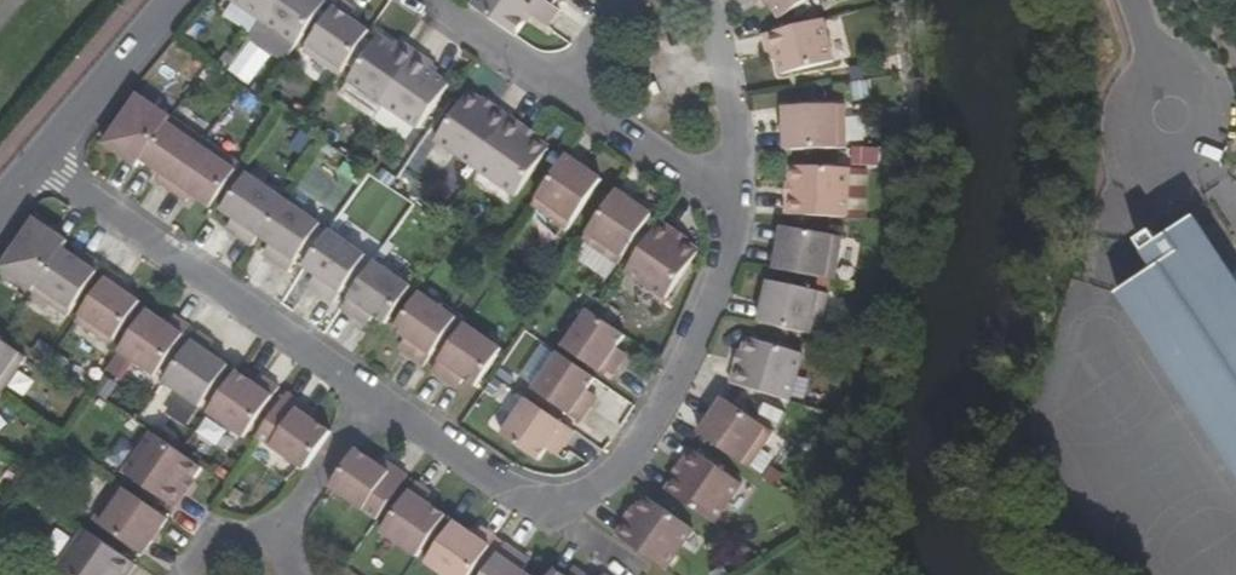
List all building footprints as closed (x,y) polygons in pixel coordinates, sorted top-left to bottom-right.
[(277,0),(229,0),(261,23),(277,0)] [(326,4),(320,0),(277,0),(261,23),(296,47),(326,4)] [(546,31),(557,15),(534,0),(474,0),(469,8),(486,20),(514,39),(523,27),(528,19),(546,31)] [(773,2),(771,0),(765,0),(761,3),(765,9),(773,2)] [(773,2),(784,18),(812,0),(771,0),(773,2)] [(339,79),(369,35),(356,26),(350,22),(355,14),(340,3),(304,55),(339,79)] [(355,14),(350,22),(356,26),(361,18),(355,14)] [(778,51),(781,60),(784,75),(836,61),(824,18),(764,34),(770,54),(778,51)] [(523,27),(540,39),(546,31),(528,19),(523,27)] [(403,46),(397,54),(391,50),(376,40),(347,82),(384,107),(418,57),(403,46)] [(397,42),(391,50),(397,54),(403,46),(397,42)] [(772,62),(781,60),(778,51),(770,54),(772,62)] [(420,132),(449,90),(435,80),(429,75),(434,68),(418,57),(384,107),(420,132)] [(435,80),(440,73),(434,68),(429,75),(435,80)] [(288,77),(280,92),(308,107),(316,92),(288,77)] [(136,95),(101,145),(136,170),(142,162),(171,120),(136,95)] [(480,111),(482,107),(467,97),(435,142),(475,171),(510,121),(495,110),(490,117),(480,111)] [(485,103),(482,107),(480,111),(490,117),(495,110),(485,103)] [(787,149),(847,146),(845,104),(785,106),(787,149)] [(171,120),(142,162),(153,169),(160,174),(154,182),(170,193),(207,141),(173,118),(171,120)] [(515,198),(547,152),(534,143),(532,146),(522,139),(526,131),(510,121),(475,171),(515,198)] [(537,139),(526,131),(522,139),(532,146),(534,143),(537,139)] [(190,195),(196,200),(210,210),(241,165),(207,141),(170,193),(184,203),(190,195)] [(567,233),(601,184),(565,159),(531,209),(567,233)] [(795,195),(786,195),(785,214),(848,215),(849,165),(792,164),(792,182),(792,183),(794,185),(796,185),(795,195)] [(153,169),(148,177),(154,182),(160,174),(153,169)] [(238,234),(235,238),(250,249),(256,241),(281,204),(283,202),(245,175),(221,212),(232,220),(228,226),(238,234)] [(792,183),(792,182),(786,181),(786,195),(795,195),(796,185),(794,185),(792,183)] [(617,269),(651,219),(615,194),(580,244),(617,269)] [(191,208),(196,200),(190,195),(184,203),(191,208)] [(284,276),(317,229),(281,204),(256,241),(266,249),(263,253),(273,260),(269,266),(284,276)] [(0,262),(0,268),(33,292),(62,249),(67,243),(31,218),(0,262)] [(1121,294),(1235,468),(1235,277),(1197,218),(1145,252),(1157,270),(1121,294)] [(671,242),(675,235),(659,224),(624,275),(664,302),(696,256),(682,246),(680,249),(671,242)] [(775,268),(835,277),(841,234),(782,225),(775,268)] [(685,242),(675,235),(671,242),(680,249),(682,246),(685,242)] [(331,309),(364,261),(327,236),(301,273),(313,281),(310,286),(320,293),(316,298),(331,309)] [(69,317),(103,267),(87,256),(82,263),(75,258),(62,249),(33,292),(32,293),(69,317)] [(82,263),(87,256),(80,252),(75,258),(82,263)] [(385,327),(411,290),(373,265),(340,312),(356,323),(360,318),(369,324),(373,319),(385,327)] [(122,291),(127,284),(111,272),(76,322),(111,347),(142,304),(130,296),(122,291)] [(758,322),(821,334),(828,291),(767,279),(758,322)] [(130,296),(135,289),(127,284),(122,291),(130,296)] [(421,370),(454,323),(417,298),(391,334),(404,343),(400,349),(409,356),(406,361),(421,370)] [(156,379),(190,328),(175,317),(171,324),(164,319),(150,309),(119,354),(156,379)] [(171,324),(175,317),(169,313),(164,319),(171,324)] [(623,356),(617,352),(625,341),(593,319),(586,313),(561,349),(610,383),(620,370),(615,366),(623,356)] [(431,374),(446,384),(449,380),(458,386),(463,381),(475,389),(501,352),(464,327),(431,374)] [(211,352),(216,345),(199,333),(163,384),(200,409),(230,365),(219,357),(211,352)] [(747,366),(738,363),(733,380),(793,398),(806,352),(751,335),(745,352),(751,354),(747,366)] [(0,343),(0,393),(1,394),(24,360),(0,343)] [(223,351),(216,345),(211,352),(219,357),(223,351)] [(741,351),(738,363),(747,366),(751,354),(745,352),(741,351)] [(593,399),(587,395),(595,383),(556,356),(532,392),(580,426),(590,412),(586,409),(593,399)] [(244,440),(279,389),(264,379),(259,386),(254,382),(238,371),(208,415),(244,440)] [(259,386),(264,379),(259,375),(254,382),(259,386)] [(299,412),(304,405),(288,394),(257,438),(304,471),(330,433),(312,421),(299,412)] [(700,434),(750,469),(776,432),(726,397),(700,434)] [(560,447),(564,450),(574,436),(525,402),(501,438),(538,465),(546,454),(552,458),(560,447)] [(312,421),(317,415),(304,405),(299,412),(312,421)] [(173,512),(184,497),(176,491),(183,481),(186,484),(196,469),(179,457),(150,437),(123,476),(173,512)] [(682,481),(679,479),(667,494),(715,526),(743,486),(693,451),(683,466),(689,470),(682,481)] [(386,474),(372,464),(354,452),(328,489),(375,522),(406,478),(391,468),(386,474)] [(378,458),(372,464),(386,474),(391,468),(378,458)] [(676,476),(679,479),(682,481),(689,470),(683,466),(676,476)] [(183,481),(176,491),(184,497),(191,487),(186,484),(183,481)] [(416,560),(445,518),(430,508),(422,502),(429,494),(414,484),(379,534),(416,560)] [(167,521),(117,487),(93,523),(142,557),(167,521)] [(429,494),(422,502),(430,508),(437,500),(429,494)] [(691,531),(646,500),(635,515),(638,517),(631,527),(623,522),(612,538),(662,573),(691,531)] [(631,527),(638,517),(635,515),(630,512),(623,522),(631,527)] [(496,541),(481,530),(474,539),(468,534),(454,524),(425,566),(438,574),(472,574),(496,541)] [(474,539),(481,530),(474,525),(468,534),(474,539)] [(136,568),(84,532),(57,572),(61,574),(130,574),(136,568)] [(483,574),(524,574),(521,573),(525,567),(515,560),(518,556),(503,546),(483,574)]
